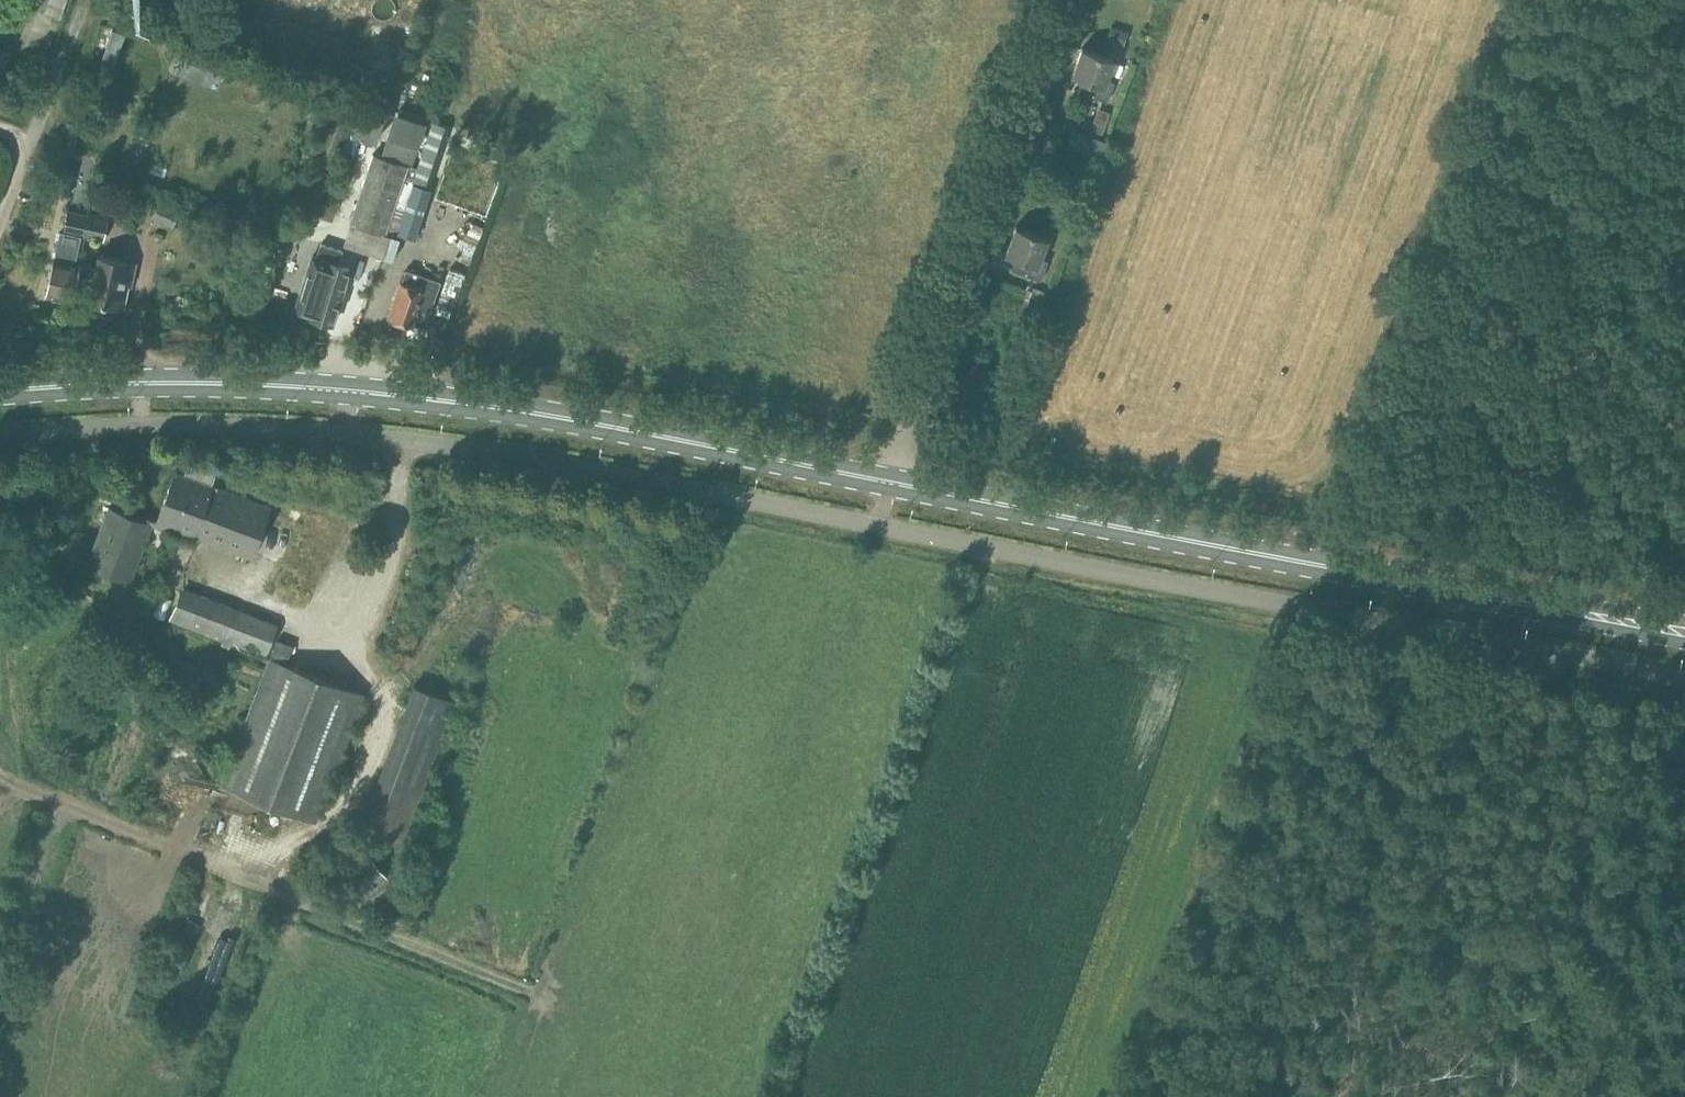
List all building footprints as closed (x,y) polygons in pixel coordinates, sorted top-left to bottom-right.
[(45,13),(61,19),(68,0),(49,0),(45,13)] [(1109,44),(1118,48),(1124,31),(1115,28),(1109,44)] [(115,30),(103,62),(115,66),(126,35),(115,30)] [(1073,75),(1082,78),(1077,89),(1107,101),(1115,81),(1108,79),(1115,59),(1083,47),(1073,75)] [(373,152),(350,222),(413,243),(432,187),(416,182),(420,169),(429,172),(444,127),(400,112),(388,134),(412,142),(405,162),(373,152)] [(89,214),(69,209),(64,231),(85,236),(89,214)] [(104,240),(109,219),(89,214),(85,236),(104,240)] [(1042,280),(1049,260),(1042,257),(1049,238),(1016,226),(1006,253),(1016,258),(1012,269),(1042,280)] [(82,235),(61,231),(55,257),(54,257),(46,294),(72,300),(76,282),(80,262),(77,261),(82,235)] [(343,251),(321,244),(317,257),(314,256),(297,310),(309,315),(314,316),(332,322),(350,268),(339,264),(343,251)] [(76,282),(93,286),(90,298),(125,306),(130,284),(122,282),(127,260),(98,253),(96,266),(81,262),(80,262),(76,282)] [(441,281),(407,269),(390,317),(411,324),(416,307),(430,312),(441,281)] [(156,522),(195,536),(196,532),(253,554),(270,510),(216,490),(217,486),(215,485),(201,479),(206,467),(189,461),(184,473),(176,470),(156,522)] [(109,507),(94,549),(89,563),(131,579),(152,523),(109,507)] [(181,589),(170,620),(266,657),(279,624),(236,606),(185,587),(183,590),(181,589)] [(174,599),(162,594),(154,614),(166,618),(174,599)] [(270,657),(220,785),(317,822),(366,693),(315,674),(287,664),(294,646),(278,639),(271,657),(270,657)] [(358,829),(401,846),(448,724),(457,700),(414,684),(358,829)] [(396,886),(370,853),(339,877),(361,903),(371,895),(376,902),(396,886)]
